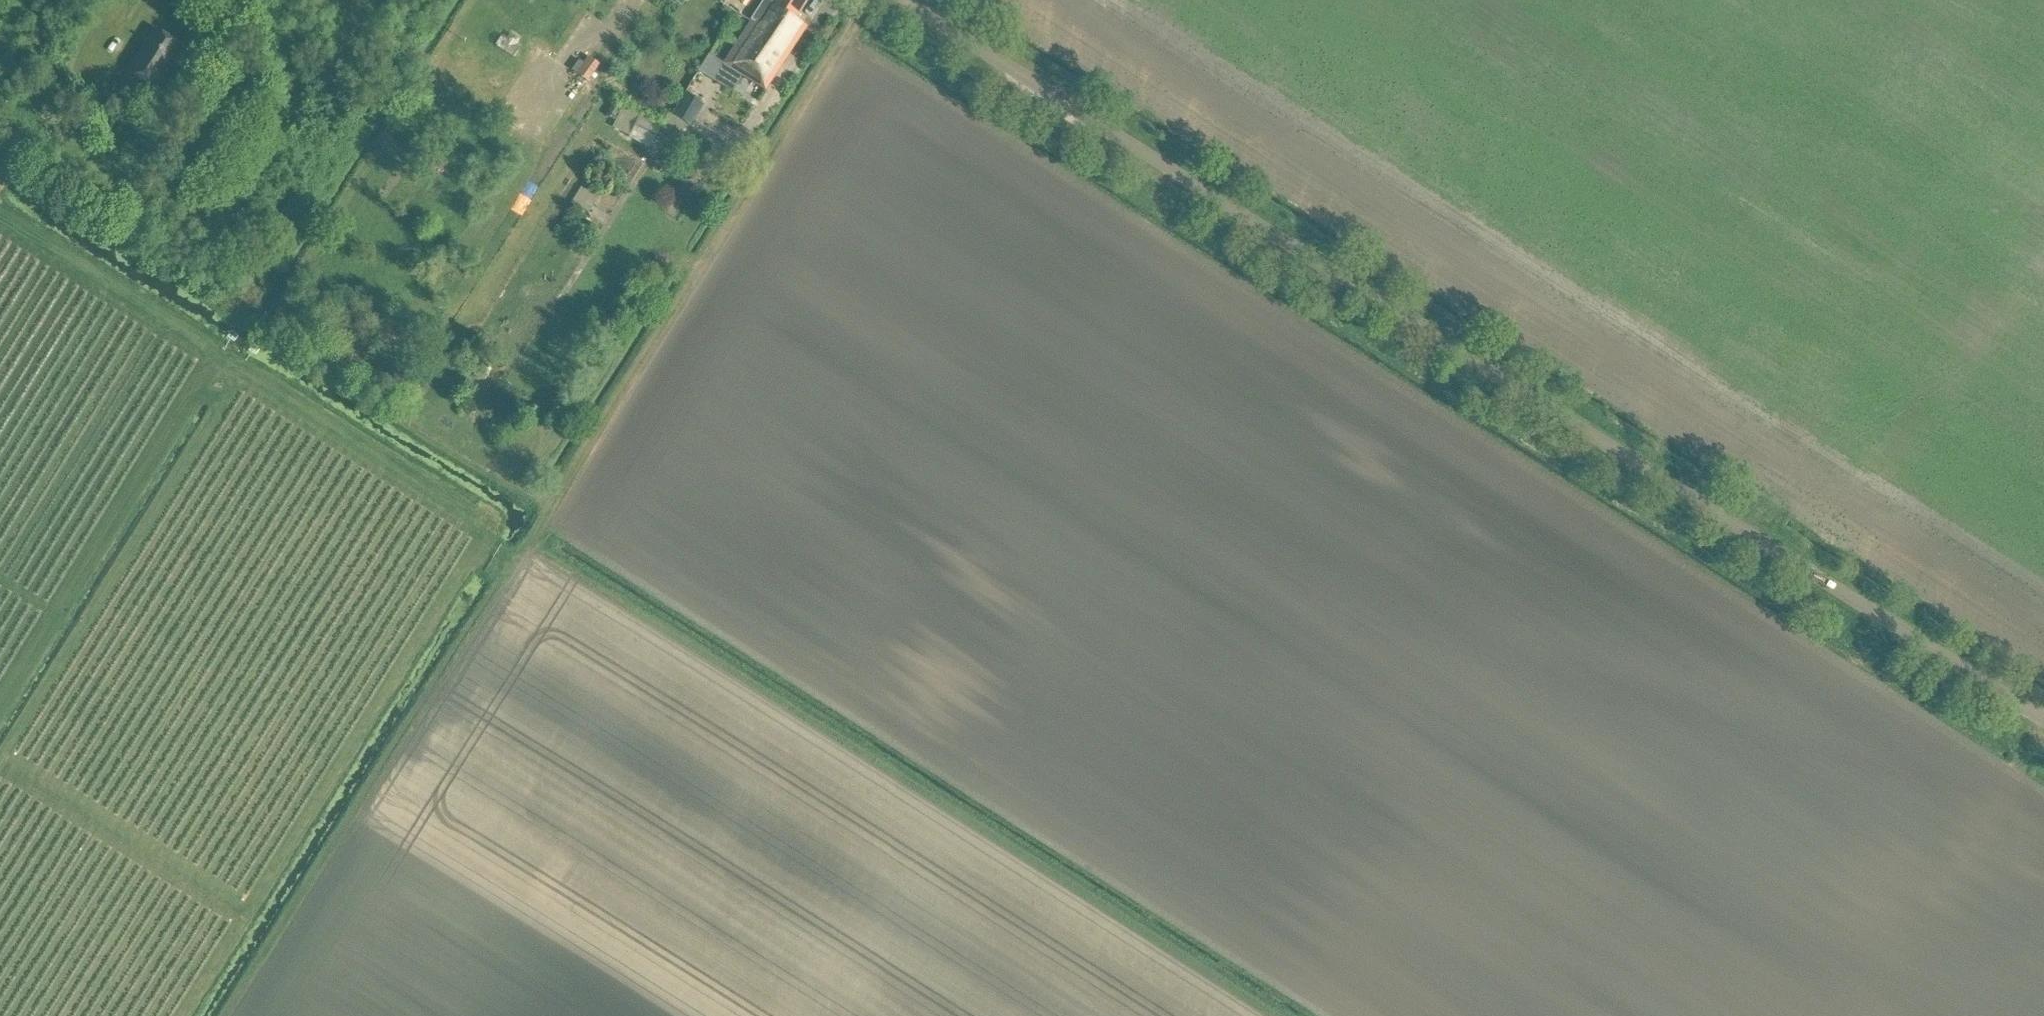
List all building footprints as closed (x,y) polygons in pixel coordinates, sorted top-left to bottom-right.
[(785,59),(806,27),(795,20),(808,0),(778,0),(776,3),(772,0),(765,0),(737,44),(751,53),(749,56),(753,59),(762,45),(785,59)] [(155,91),(182,49),(153,30),(126,72),(155,91)] [(765,91),(785,59),(762,45),(753,59),(749,56),(751,53),(737,44),(724,65),(712,57),(700,75),(729,94),(741,76),(765,91)] [(580,70),(593,79),(606,60),(593,51),(580,70)] [(690,130),(702,108),(682,97),(670,119),(690,130)] [(611,107),(606,117),(613,121),(618,111),(611,107)] [(625,109),(614,129),(629,137),(648,147),(659,127),(625,109)] [(690,182),(679,182),(679,196),(691,196),(690,182)] [(586,184),(578,202),(595,210),(604,192),(586,184)]
